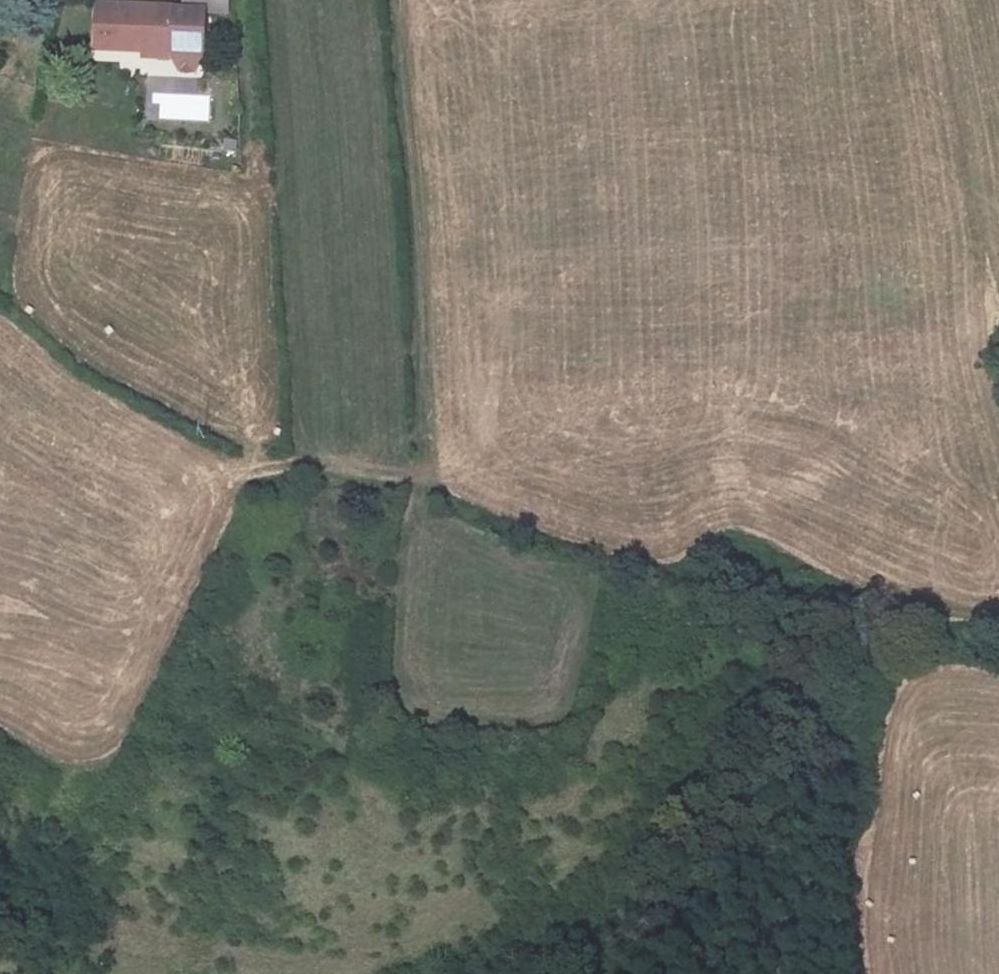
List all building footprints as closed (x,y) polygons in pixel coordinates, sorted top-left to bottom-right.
[(133,0),(111,0),(111,16),(96,16),(95,45),(172,48),(179,56),(196,57),(204,51),(205,16),(199,10),(173,8),(173,10),(141,9),(141,0),(133,0)] [(145,74),(172,75),(173,61),(146,60),(145,74)]
